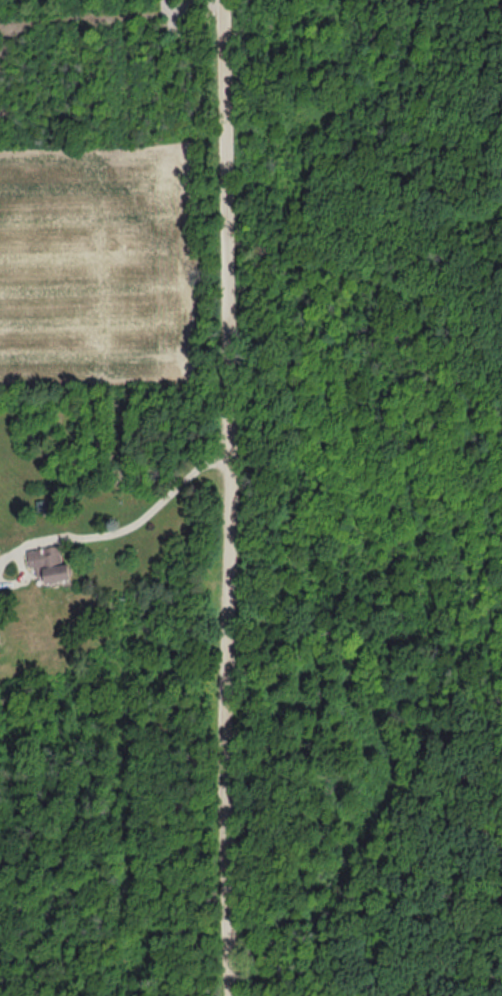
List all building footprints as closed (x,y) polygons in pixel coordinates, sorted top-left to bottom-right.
[(42,549),(43,551),(48,550),(48,549),(60,547),(63,567),(69,566),(71,583),(46,587),(44,578),(38,579),(36,569),(31,570),(28,552),(42,549)]
